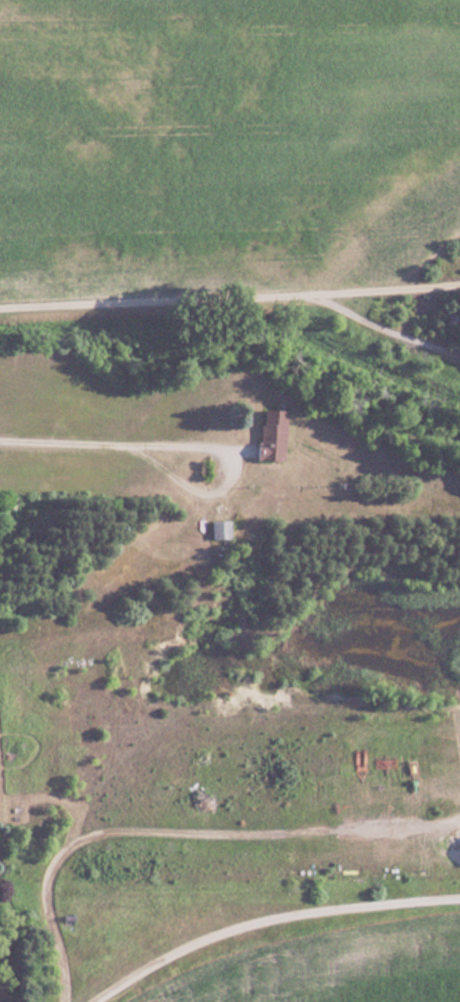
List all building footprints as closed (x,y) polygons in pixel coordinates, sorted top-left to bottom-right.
[(288,410),(263,410),(262,460),(287,461),(288,410)] [(232,520),(212,520),(212,539),(232,539),(232,520)]
